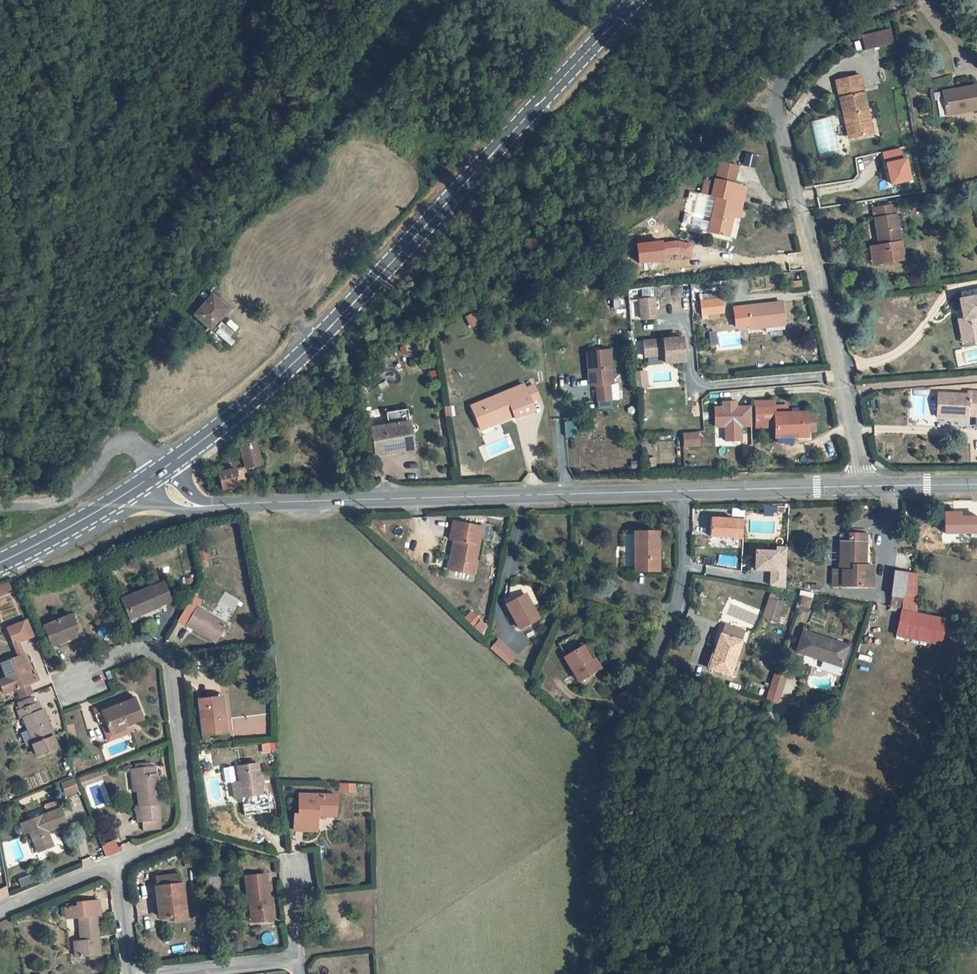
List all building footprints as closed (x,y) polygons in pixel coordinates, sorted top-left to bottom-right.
[(888,34),(859,43),(864,57),(892,49),(888,34)] [(843,118),(850,116),(856,137),(875,132),(858,74),(833,81),(843,118)] [(948,115),(976,110),(976,86),(961,89),(962,93),(945,95),(948,115)] [(835,146),(856,137),(850,116),(843,118),(835,146)] [(901,148),(885,151),(892,184),(912,180),(907,159),(904,159),(901,148)] [(740,162),(751,164),(754,154),(743,151),(740,162)] [(713,178),(731,182),(735,164),(717,160),(713,178)] [(686,226),(728,235),(733,215),(736,200),(741,201),(744,184),(731,182),(713,178),(712,177),(711,181),(701,179),(698,192),(694,191),(686,226)] [(733,215),(737,216),(741,201),(736,200),(733,215)] [(867,214),(873,252),(875,258),(871,259),(872,263),(896,259),(887,210),(867,214)] [(690,256),(693,245),(678,241),(663,243),(663,241),(638,244),(640,263),(665,261),(665,255),(680,253),(690,256)] [(871,259),(875,258),(873,252),(865,253),(867,264),(872,263),(871,259)] [(644,312),(642,292),(627,294),(630,313),(644,312)] [(189,316),(207,332),(228,310),(210,293),(189,316)] [(963,337),(974,335),(975,340),(976,339),(976,295),(960,298),(964,318),(959,319),(963,337)] [(716,297),(696,298),(697,311),(717,310),(716,297)] [(959,319),(964,318),(960,298),(955,300),(959,319)] [(730,327),(744,325),(761,322),(762,326),(762,331),(782,328),(778,300),(727,307),(730,327)] [(464,314),(468,327),(479,324),(475,311),(464,314)] [(675,354),(672,330),(633,335),(635,351),(654,348),(655,356),(675,354)] [(583,371),(584,375),(602,371),(599,347),(576,350),(579,372),(583,371)] [(604,381),(602,371),(584,375),(585,383),(586,383),(589,399),(602,398),(600,382),(604,381)] [(523,412),(519,403),(514,391),(512,386),(468,404),(472,412),(461,416),(467,430),(501,416),(503,420),(523,412)] [(514,391),(519,403),(527,400),(522,387),(514,391)] [(768,398),(749,398),(750,425),(769,425),(769,432),(791,432),(791,436),(801,436),(801,431),(808,430),(808,414),(801,414),(801,410),(781,410),(781,403),(768,403),(768,398)] [(745,405),(730,405),(730,399),(717,399),(717,405),(709,405),(709,424),(719,424),(720,438),(735,438),(734,423),(745,423),(745,405)] [(959,402),(931,400),(929,423),(951,425),(951,422),(976,424),(976,401),(960,400),(959,402)] [(444,418),(454,416),(453,408),(443,409),(444,418)] [(358,423),(360,436),(371,434),(375,459),(401,455),(395,417),(358,423)] [(575,436),(573,421),(563,422),(566,438),(575,436)] [(679,443),(694,441),(693,429),(678,431),(679,443)] [(791,436),(791,432),(769,432),(769,443),(801,442),(801,436),(791,436)] [(242,446),(247,471),(261,468),(257,443),(242,446)] [(225,459),(230,468),(235,463),(231,452),(225,459)] [(235,463),(230,468),(222,474),(226,490),(246,486),(241,464),(236,466),(235,463)] [(740,533),(741,515),(709,513),(708,531),(740,533)] [(959,513),(944,513),(945,533),(971,533),(971,537),(976,537),(976,518),(959,518),(959,513)] [(470,578),(477,528),(448,524),(446,543),(452,544),(447,575),(470,578)] [(661,564),(659,525),(633,526),(635,565),(661,564)] [(832,573),(832,589),(872,589),(871,568),(864,568),(864,535),(861,535),(851,535),(847,535),(847,542),(838,542),(838,573),(832,573)] [(774,573),(769,573),(769,583),(783,586),(785,546),(775,546),(775,550),(754,549),(753,568),(774,569),(774,573)] [(904,612),(918,615),(917,575),(895,572),(892,597),(906,599),(904,612)] [(123,610),(131,629),(162,616),(173,612),(165,592),(135,604),(123,610)] [(776,600),(777,594),(772,592),(765,618),(779,622),(785,602),(776,600)] [(800,592),(798,610),(809,612),(811,593),(800,592)] [(542,619),(528,596),(508,607),(523,631),(542,619)] [(890,609),(903,612),(904,612),(906,599),(892,597),(890,609)] [(942,646),(947,621),(918,615),(904,612),(903,612),(897,636),(942,646)] [(163,620),(162,616),(131,629),(133,633),(163,620)] [(211,652),(215,645),(217,641),(221,634),(193,617),(182,634),(211,652)] [(79,623),(75,625),(84,645),(70,651),(71,653),(89,646),(79,623)] [(724,623),(721,633),(743,640),(746,630),(724,623)] [(70,651),(84,645),(75,625),(49,637),(57,656),(70,651)] [(736,661),(743,640),(721,633),(710,669),(736,678),(741,663),(736,661)] [(798,657),(844,671),(850,650),(804,637),(798,657)] [(488,648),(507,665),(517,655),(498,638),(488,648)] [(604,671),(589,646),(571,657),(586,681),(604,671)] [(36,683),(32,671),(33,670),(30,663),(9,671),(14,686),(6,689),(11,702),(22,698),(34,693),(45,689),(42,681),(36,683)] [(767,688),(778,692),(786,675),(775,670),(767,688)] [(37,703),(34,693),(22,698),(26,707),(37,703)] [(213,702),(214,706),(217,729),(222,729),(219,701),(213,702)] [(222,729),(217,729),(214,706),(196,708),(200,745),(224,742),(222,729)] [(26,714),(28,718),(41,712),(40,709),(26,714)] [(128,709),(112,715),(114,719),(130,712),(128,709)] [(29,726),(40,753),(43,765),(65,757),(61,746),(58,738),(49,718),(46,719),(44,711),(41,712),(28,718),(23,720),(26,727),(29,726)] [(130,712),(114,719),(112,715),(112,714),(90,723),(95,738),(99,736),(104,735),(107,743),(122,737),(123,740),(125,739),(141,733),(132,711),(130,712)] [(261,725),(262,735),(270,734),(269,715),(254,716),(255,725),(261,725)] [(127,746),(125,739),(123,740),(122,737),(107,743),(104,735),(99,736),(106,754),(127,746)] [(103,780),(100,770),(79,776),(82,786),(103,780)] [(232,807),(260,804),(256,773),(235,775),(237,791),(230,791),(232,807)] [(73,777),(60,781),(64,796),(78,791),(73,777)] [(134,821),(135,836),(158,835),(156,788),(152,788),(152,780),(133,781),(133,789),(135,789),(136,805),(136,821),(134,821)] [(90,789),(93,796),(108,791),(107,787),(112,785),(111,781),(90,789)] [(345,794),(358,794),(358,786),(345,786),(345,794)] [(84,802),(80,792),(69,798),(73,807),(84,802)] [(328,820),(341,819),(341,798),(303,800),(304,819),(299,819),(300,836),(322,835),(322,820),(322,817),(328,817),(328,820)] [(53,826),(32,835),(36,844),(44,865),(59,859),(53,844),(73,836),(66,819),(65,820),(62,813),(50,818),(53,826)] [(29,847),(36,844),(32,835),(26,837),(29,847)] [(140,835),(140,845),(157,845),(157,835),(140,835)] [(116,839),(101,843),(105,855),(119,851),(116,839)] [(162,888),(163,897),(186,895),(185,885),(162,888)] [(274,902),(275,902),(273,885),(257,887),(262,933),(283,931),(280,906),(274,907),(274,902)] [(189,895),(186,895),(163,897),(160,897),(161,908),(166,907),(168,929),(191,927),(189,895)] [(85,914),(86,917),(87,928),(90,952),(83,953),(84,967),(110,964),(105,926),(109,925),(107,910),(85,914)] [(86,917),(73,919),(75,930),(87,928),(86,917)]
